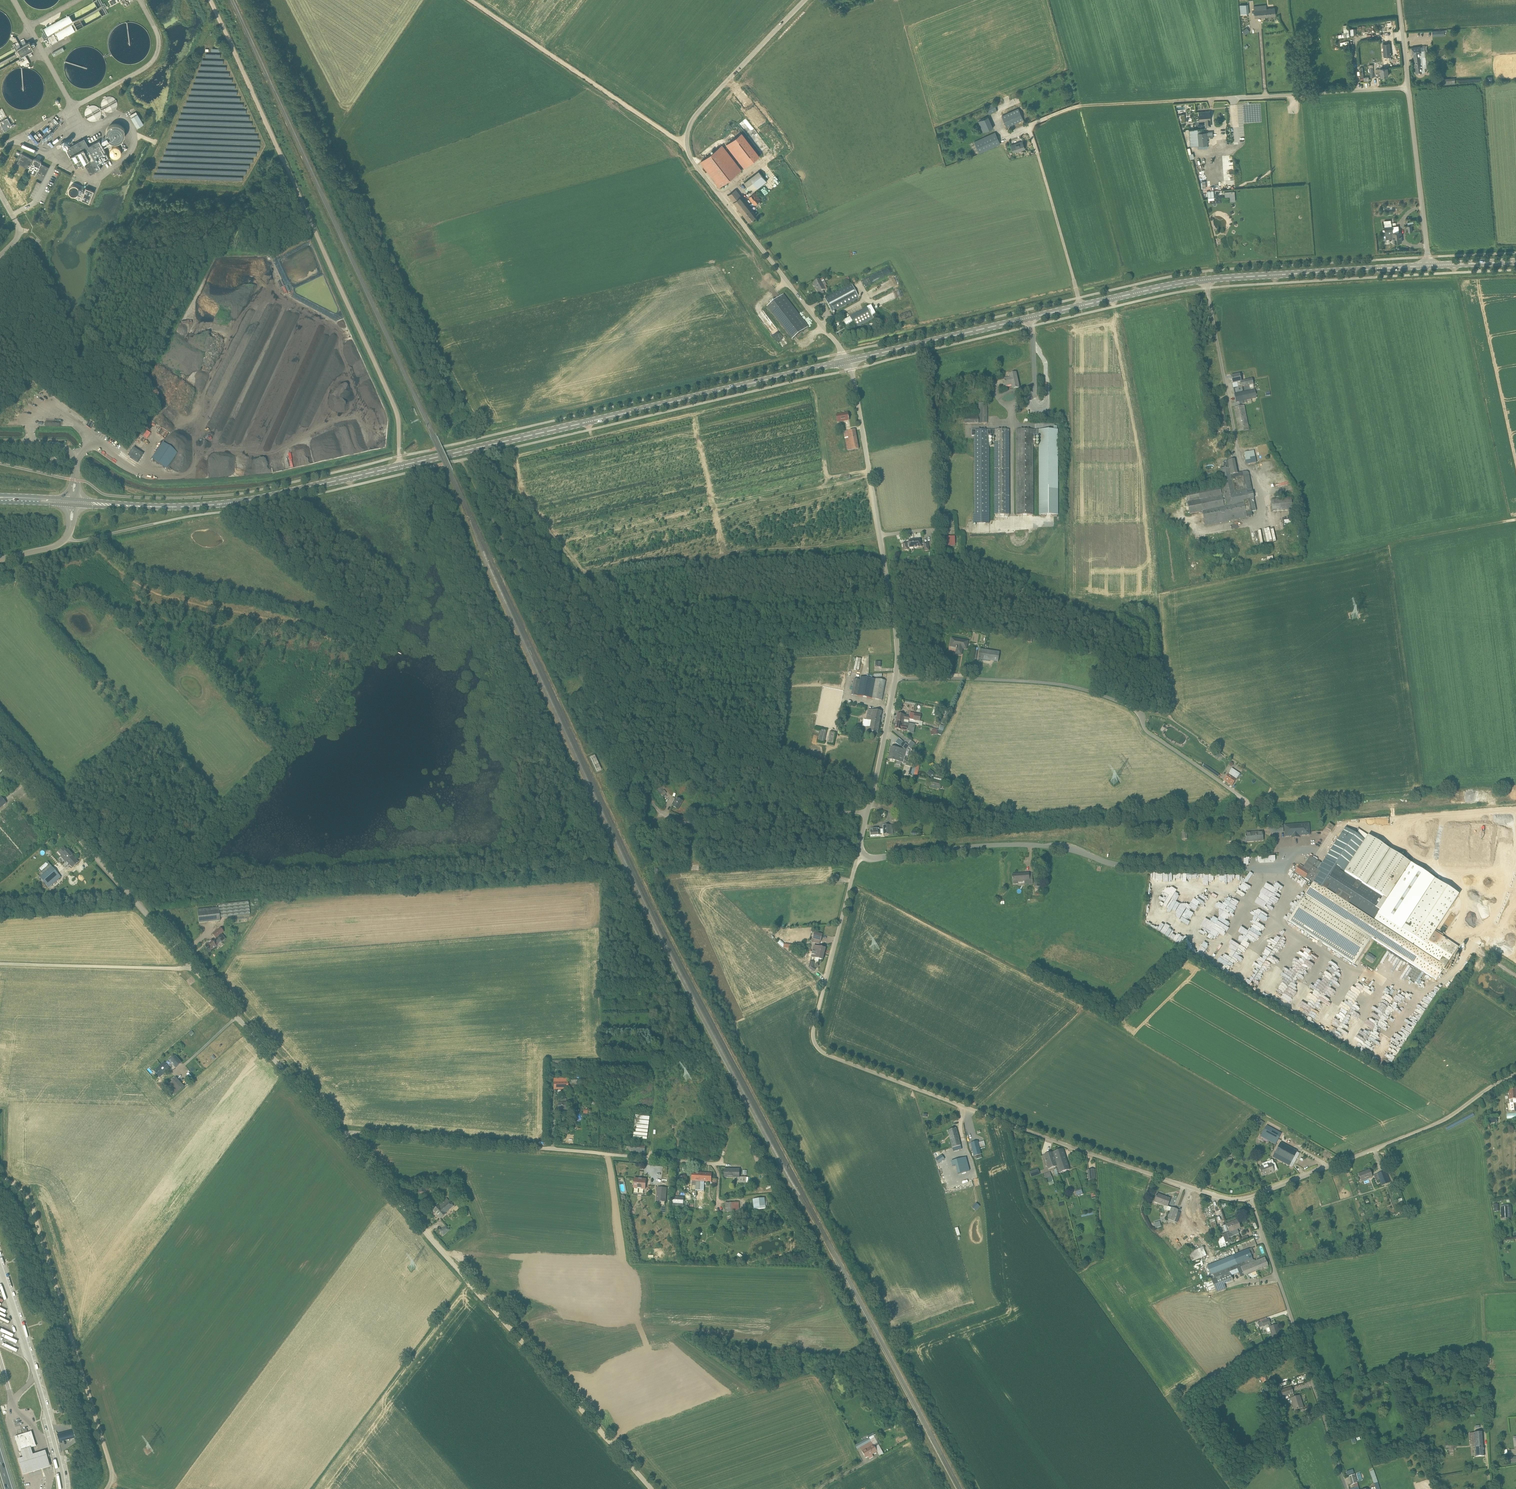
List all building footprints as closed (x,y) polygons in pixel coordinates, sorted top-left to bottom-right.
[(1240,5),(1241,15),(1249,14),(1248,5),(1240,5)] [(1254,6),(1254,10),(1254,12),(1255,17),(1275,15),(1274,8),(1266,9),(1266,5),(1254,6)] [(69,15),(43,30),(44,32),(42,33),(43,34),(43,37),(45,41),(48,43),(50,42),(51,44),(77,30),(69,15)] [(16,51),(15,51),(18,56),(19,55),(21,58),(18,60),(19,61),(21,60),(22,62),(24,61),(27,59),(30,63),(28,68),(30,68),(31,67),(29,66),(30,63),(25,54),(27,53),(30,57),(33,56),(31,51),(34,49),(32,47),(34,45),(35,45),(35,44),(35,43),(34,43),(33,43),(31,44),(29,42),(26,43),(24,39),(19,41),(22,46),(21,46),(18,42),(12,44),(13,46),(12,47),(13,49),(15,48),(16,51)] [(1425,68),(1427,68),(1425,50),(1421,51),(1421,46),(1412,48),(1413,52),(1414,52),(1415,62),(1414,62),(1415,74),(1425,72),(1425,68)] [(64,50),(63,47),(52,53),(54,56),(64,50)] [(1376,69),(1377,77),(1388,76),(1387,68),(1381,69),(1376,69)] [(90,122),(119,105),(114,97),(105,102),(106,103),(97,108),(96,105),(84,112),(90,122)] [(985,106),(989,114),(997,110),(994,103),(985,106)] [(1002,116),(1007,127),(1023,119),(1018,108),(1002,116)] [(1205,120),(1206,126),(1211,126),(1210,111),(1199,112),(1200,121),(1205,120)] [(130,115),(137,128),(144,124),(138,114),(136,112),(130,115)] [(978,121),(983,132),(993,128),(988,116),(978,121)] [(15,125),(14,123),(11,125),(7,118),(0,122),(2,126),(0,127),(0,131),(1,133),(15,125)] [(109,122),(105,139),(121,143),(125,126),(109,122)] [(1189,130),(1191,146),(1208,145),(1206,132),(1202,133),(1202,129),(1198,130),(1198,129),(1189,130)] [(974,141),(979,153),(1000,144),(995,132),(974,141)] [(741,133),(727,144),(745,167),(759,156),(741,133)] [(99,140),(89,146),(84,138),(79,141),(66,148),(76,167),(81,164),(83,167),(86,165),(90,174),(96,171),(101,168),(99,165),(110,159),(99,140)] [(1012,148),(1014,152),(1025,149),(1022,141),(1011,145),(1012,148)] [(114,145),(110,155),(119,158),(122,149),(114,145)] [(741,171),(721,145),(701,161),(716,180),(714,181),(719,188),(741,171)] [(34,159),(28,157),(22,153),(17,163),(23,166),(29,169),(28,170),(35,174),(36,173),(44,177),(49,167),(41,163),(41,162),(41,161),(36,158),(34,159)] [(759,171),(744,183),(751,192),(747,195),(748,197),(754,205),(768,195),(761,185),(767,181),(759,171)] [(68,193),(82,198),(83,195),(82,195),(85,187),(71,183),(68,193)] [(86,188),(81,199),(89,203),(94,191),(86,188)] [(728,195),(748,222),(756,215),(736,189),(728,195)] [(1235,191),(1225,192),(1225,197),(1230,197),(1230,202),(1235,201),(1235,191)] [(1393,230),(1385,231),(1386,239),(1394,238),(1394,243),(1402,242),(1401,232),(1393,232),(1393,230)] [(814,283),(819,293),(826,289),(820,279),(814,283)] [(825,299),(832,312),(859,298),(852,284),(825,299)] [(808,328),(783,295),(768,307),(793,339),(808,328)] [(874,319),(874,318),(868,307),(833,326),(838,337),(874,319)] [(1004,378),(1006,390),(1019,387),(1016,372),(1011,373),(1012,377),(1004,378)] [(1244,386),(1243,381),(1241,382),(1240,375),(1236,376),(1231,377),(1233,383),(1237,382),(1238,386),(1241,386),(1241,387),(1244,386)] [(1255,390),(1235,394),(1236,402),(1239,401),(1240,404),(1247,403),(1247,402),(1252,401),(1251,399),(1256,398),(1255,390)] [(965,415),(965,423),(987,423),(987,403),(979,403),(979,415),(965,415)] [(1234,407),(1239,432),(1249,430),(1244,405),(1234,407)] [(849,420),(849,419),(849,418),(848,412),(843,413),(836,414),(838,422),(849,420)] [(845,439),(848,454),(860,453),(856,429),(847,431),(849,438),(845,439)] [(975,513),(989,513),(989,436),(995,436),(995,515),(1009,515),(1009,429),(995,430),(989,430),(972,430),(972,436),(975,436),(975,511),(975,513)] [(1016,429),(1017,515),(1033,515),(1033,434),(1033,435),(1034,435),(1039,435),(1039,429),(1016,429)] [(1058,429),(1039,429),(1039,435),(1039,515),(1058,515),(1058,429)] [(163,442),(152,459),(167,468),(178,451),(163,442)] [(135,458),(133,460),(138,463),(144,454),(134,448),(130,454),(135,458)] [(1247,457),(1248,464),(1256,463),(1254,451),(1248,452),(1248,451),(1245,451),(1245,452),(1244,453),(1245,457),(1247,457)] [(1198,490),(1186,493),(1190,514),(1202,511),(1205,526),(1231,521),(1240,519),(1252,516),(1251,512),(1256,511),(1248,471),(1238,473),(1236,459),(1228,461),(1229,468),(1225,468),(1225,467),(1220,468),(1224,485),(1198,490)] [(1271,500),(1272,511),(1292,510),(1291,498),(1271,500)] [(1172,509),(1174,506),(1161,501),(1159,504),(1172,509)] [(948,546),(956,546),(956,536),(947,536),(948,546)] [(907,543),(903,543),(904,550),(908,549),(908,547),(909,547),(909,548),(922,547),(922,543),(920,543),(920,539),(916,539),(916,540),(909,541),(909,543),(907,543)] [(1277,561),(1280,560),(1275,547),(1272,548),(1277,561)] [(955,654),(961,655),(963,647),(967,648),(968,641),(952,638),(950,646),(956,647),(955,654)] [(978,659),(997,662),(998,662),(1000,652),(980,649),(978,659)] [(882,700),(886,681),(861,676),(860,680),(857,696),(882,700)] [(864,731),(869,732),(870,731),(878,733),(882,712),(877,711),(873,710),(868,709),(866,720),(868,720),(867,727),(865,726),(864,731)] [(898,714),(896,721),(908,723),(909,716),(898,714)] [(896,721),(895,728),(907,730),(907,731),(911,732),(912,724),(908,723),(896,721)] [(892,748),(890,754),(902,756),(905,757),(907,749),(909,746),(908,745),(904,742),(901,746),(903,748),(903,750),(892,748)] [(905,757),(902,756),(890,754),(889,760),(906,763),(908,757),(905,757)] [(595,755),(591,757),(597,771),(601,769),(595,755)] [(1203,767),(1212,773),(1218,777),(1220,775),(1205,764),(1203,767)] [(1224,780),(1232,786),(1240,773),(1237,771),(1232,768),(1229,773),(1224,780)] [(932,779),(931,786),(940,789),(941,787),(941,785),(944,785),(948,786),(948,783),(942,782),(932,779)] [(660,785),(656,788),(660,794),(665,791),(660,785)] [(673,806),(678,809),(683,801),(678,798),(676,801),(675,800),(672,804),(674,805),(673,806)] [(42,837),(12,803),(0,814),(0,874),(42,837)] [(1309,823),(1284,825),(1285,837),(1291,837),(1291,838),(1300,838),(1300,836),(1310,835),(1309,823)] [(883,825),(884,835),(893,834),(893,824),(883,825)] [(1287,923),(1354,966),(1370,941),(1435,983),(1444,968),(1458,947),(1435,932),(1458,895),(1411,864),(1408,868),(1346,827),(1322,864),(1311,857),(1304,868),(1299,866),(1295,872),(1313,883),(1287,923)] [(1246,837),(1245,837),(1246,837),(1246,841),(1263,840),(1262,832),(1246,833),(1246,837)] [(68,849),(63,854),(68,859),(67,860),(70,864),(76,859),(73,855),(68,849)] [(52,866),(43,874),(38,878),(47,889),(49,887),(61,877),(52,866)] [(1249,872),(1246,879),(1243,878),(1240,884),(1249,888),(1256,875),(1249,872)] [(1012,874),(1013,884),(1018,884),(1018,881),(1025,880),(1025,884),(1033,884),(1032,877),(1029,878),(1029,873),(1012,874)] [(1233,883),(1234,875),(1163,873),(1163,876),(1169,877),(1169,879),(1192,880),(1196,880),(1196,885),(1202,885),(1202,880),(1230,881),(1230,883),(1233,883)] [(1265,895),(1271,899),(1269,902),(1273,905),(1277,898),(1276,897),(1279,892),(1270,886),(1265,895)] [(1178,916),(1190,924),(1202,907),(1196,903),(1197,899),(1207,901),(1208,899),(1202,895),(1202,896),(1197,895),(1190,905),(1188,904),(1185,903),(1183,901),(1185,894),(1176,892),(1172,892),(1167,899),(1162,898),(1161,900),(1160,901),(1164,904),(1163,907),(1169,908),(1172,905),(1177,906),(1175,911),(1179,914),(1178,916)] [(1228,906),(1226,910),(1233,914),(1237,908),(1238,908),(1241,904),(1225,894),(1220,901),(1228,906)] [(249,901),(219,905),(219,907),(220,918),(250,914),(249,901)] [(1210,926),(1207,931),(1218,937),(1224,928),(1225,929),(1232,918),(1223,913),(1225,909),(1215,903),(1206,918),(1213,922),(1210,926)] [(220,918),(219,907),(198,910),(199,923),(220,921),(220,918)] [(1150,912),(1144,922),(1174,939),(1179,930),(1176,928),(1175,930),(1163,923),(1164,920),(1161,918),(1159,923),(1152,919),(1155,914),(1150,912)] [(212,934),(216,938),(224,932),(220,927),(212,934)] [(1266,953),(1261,962),(1266,965),(1274,950),(1278,952),(1280,948),(1285,951),(1286,949),(1285,948),(1288,943),(1285,941),(1289,933),(1282,929),(1275,942),(1272,940),(1268,946),(1264,952),(1266,953)] [(814,932),(813,939),(821,941),(823,934),(814,932)] [(1180,934),(1175,941),(1192,950),(1195,944),(1191,942),(1194,936),(1187,933),(1185,936),(1180,934)] [(212,941),(205,946),(209,952),(216,946),(216,945),(218,944),(221,941),(222,942),(226,939),(222,934),(216,938),(212,941)] [(1207,951),(1210,946),(1202,942),(1199,947),(1207,951)] [(814,946),(813,951),(824,954),(826,948),(819,947),(814,946)] [(1305,959),(1311,962),(1313,956),(1316,957),(1318,952),(1310,949),(1308,954),(1301,951),(1299,956),(1306,959),(1305,959)] [(824,954),(813,951),(811,957),(816,958),(823,960),(824,954)] [(1297,974),(1303,977),(1305,972),(1302,970),(1303,967),(1304,968),(1304,966),(1301,964),(1303,959),(1295,955),(1294,957),(1296,958),(1294,961),(1298,963),(1296,969),(1299,970),(1297,974)] [(1303,986),(1306,982),(1296,974),(1294,971),(1288,966),(1286,968),(1289,970),(1292,975),(1285,983),(1284,984),(1279,980),(1277,982),(1283,987),(1278,993),(1282,999),(1276,994),(1275,996),(1278,998),(1280,997),(1283,1000),(1287,994),(1283,989),(1285,988),(1287,985),(1288,987),(1286,989),(1290,992),(1296,989),(1300,984),(1303,986)] [(1390,1013),(1395,1005),(1390,1002),(1393,997),(1388,994),(1385,999),(1381,996),(1375,1006),(1385,1012),(1386,1011),(1390,1013)] [(1341,999),(1351,1005),(1354,1000),(1344,995),(1341,999)] [(1349,1012),(1358,1018),(1363,1010),(1358,1007),(1361,1002),(1357,1000),(1349,1012)] [(1333,1023),(1346,1030),(1350,1022),(1342,1018),(1345,1012),(1343,1011),(1343,1010),(1336,1007),(1334,1011),(1337,1013),(1333,1023)] [(1365,1031),(1355,1045),(1367,1054),(1374,1044),(1368,1040),(1369,1037),(1374,1041),(1379,1034),(1377,1033),(1381,1027),(1376,1024),(1383,1015),(1381,1014),(1377,1019),(1375,1017),(1368,1027),(1371,1029),(1368,1034),(1365,1031)] [(1323,1030),(1337,1037),(1340,1032),(1337,1032),(1338,1031),(1325,1025),(1323,1030)] [(176,1068),(181,1063),(175,1056),(170,1061),(169,1060),(165,1063),(164,1062),(154,1071),(160,1077),(170,1068),(168,1066),(172,1063),(176,1068)] [(170,1087),(175,1094),(184,1087),(177,1077),(169,1083),(172,1086),(170,1087)] [(554,1079),(554,1089),(579,1088),(579,1080),(567,1080),(567,1078),(554,1079)] [(558,1110),(566,1110),(566,1099),(558,1099),(558,1105),(558,1110)] [(647,1139),(650,1116),(637,1115),(634,1138),(647,1139)] [(1496,1116),(1489,1117),(1490,1123),(1491,1123),(1492,1125),(1496,1124),(1495,1122),(1497,1122),(1496,1116)] [(956,1128),(948,1131),(949,1135),(953,1148),(961,1145),(957,1133),(956,1128)] [(1276,1131),(1270,1142),(1275,1145),(1281,1134),(1276,1131)] [(972,1148),(974,1156),(981,1154),(979,1146),(978,1141),(971,1143),(972,1148)] [(1276,1159),(1288,1165),(1292,1167),(1300,1153),(1281,1143),(1274,1155),(1277,1157),(1276,1159)] [(625,1144),(625,1150),(645,1153),(646,1146),(636,1145),(633,1145),(625,1144)] [(1058,1166),(1058,1168),(1060,1173),(1069,1169),(1063,1149),(1053,1152),(1058,1166)] [(1052,1152),(1044,1155),(1048,1169),(1056,1166),(1052,1152)] [(936,1159),(939,1163),(945,1159),(942,1155),(936,1159)] [(966,1157),(951,1161),(953,1166),(956,1165),(958,1174),(970,1171),(966,1157)] [(1263,1167),(1260,1168),(1261,1171),(1261,1172),(1261,1174),(1262,1173),(1263,1175),(1270,1172),(1270,1173),(1274,1171),(1273,1168),(1272,1167),(1271,1164),(1274,1163),(1273,1159),(1262,1164),(1263,1167)] [(737,1182),(746,1183),(746,1177),(743,1177),(739,1177),(740,1170),(725,1169),(724,1177),(737,1177),(737,1182)] [(1095,1169),(1087,1170),(1088,1180),(1096,1179),(1095,1169)] [(1359,1174),(1361,1181),(1372,1177),(1370,1170),(1359,1174)] [(1377,1173),(1382,1186),(1389,1183),(1385,1171),(1377,1173)] [(695,1200),(699,1200),(701,1173),(692,1172),(692,1185),(696,1185),(695,1200)] [(699,1200),(699,1204),(704,1204),(704,1200),(705,1181),(711,1182),(712,1174),(701,1173),(699,1200)] [(634,1188),(645,1189),(646,1180),(635,1178),(634,1183),(634,1188)] [(658,1187),(657,1201),(666,1202),(667,1188),(658,1187)] [(1156,1197),(1154,1202),(1164,1206),(1164,1208),(1164,1209),(1170,1211),(1171,1207),(1168,1206),(1170,1198),(1166,1197),(1166,1198),(1157,1195),(1158,1194),(1157,1194),(1157,1196),(1156,1196),(1156,1197)] [(764,1198),(753,1200),(755,1209),(766,1208),(764,1198)] [(433,1210),(440,1219),(446,1214),(445,1213),(454,1206),(447,1199),(441,1204),(440,1203),(433,1210)] [(1172,1207),(1167,1219),(1174,1222),(1179,1210),(1172,1207)] [(1509,1207),(1501,1207),(1502,1218),(1510,1218),(1509,1207)] [(1227,1224),(1230,1232),(1240,1228),(1237,1221),(1231,1223),(1231,1222),(1227,1224)] [(447,1226),(440,1231),(444,1235),(450,1230),(447,1226)] [(1223,1237),(1225,1243),(1230,1241),(1227,1233),(1222,1235),(1223,1237)] [(1223,1237),(1217,1239),(1220,1247),(1226,1245),(1225,1243),(1223,1237)] [(1203,1247),(1189,1253),(1192,1261),(1206,1255),(1203,1247)] [(1249,1249),(1207,1265),(1211,1275),(1213,1274),(1214,1278),(1230,1272),(1229,1272),(1231,1271),(1234,1270),(1233,1268),(1253,1260),(1249,1249)] [(1253,1260),(1233,1268),(1234,1270),(1235,1269),(1235,1270),(1237,1269),(1241,1277),(1268,1266),(1265,1258),(1255,1261),(1255,1259),(1253,1260)] [(1231,1275),(1230,1272),(1214,1278),(1212,1279),(1211,1279),(1217,1293),(1226,1289),(1224,1284),(1233,1281),(1231,1275)] [(1258,1323),(1259,1327),(1263,1326),(1264,1326),(1268,1325),(1269,1325),(1269,1327),(1267,1328),(1268,1332),(1271,1331),(1273,1338),(1278,1336),(1278,1337),(1278,1336),(1280,1335),(1277,1325),(1271,1327),(1269,1319),(1267,1320),(1260,1322),(1258,1323)] [(1269,1348),(1266,1349),(1267,1351),(1276,1345),(1274,1341),(1268,1346),(1269,1348)] [(1293,1393),(1291,1387),(1280,1390),(1282,1397),(1290,1395),(1291,1398),(1295,1410),(1303,1407),(1300,1396),(1294,1397),(1293,1393)] [(73,1429),(57,1434),(59,1442),(75,1437),(73,1429)] [(23,1434),(15,1437),(19,1451),(21,1450),(31,1447),(36,1446),(35,1443),(31,1431),(24,1434),(23,1434)] [(1470,1433),(1471,1447),(1475,1447),(1476,1456),(1484,1456),(1482,1432),(1470,1433)] [(866,1445),(860,1448),(866,1458),(869,1456),(870,1459),(873,1457),(872,1454),(877,1451),(873,1445),(871,1442),(866,1445)] [(21,1450),(23,1457),(18,1458),(23,1474),(50,1466),(45,1450),(33,1454),(31,1447),(21,1450)]
